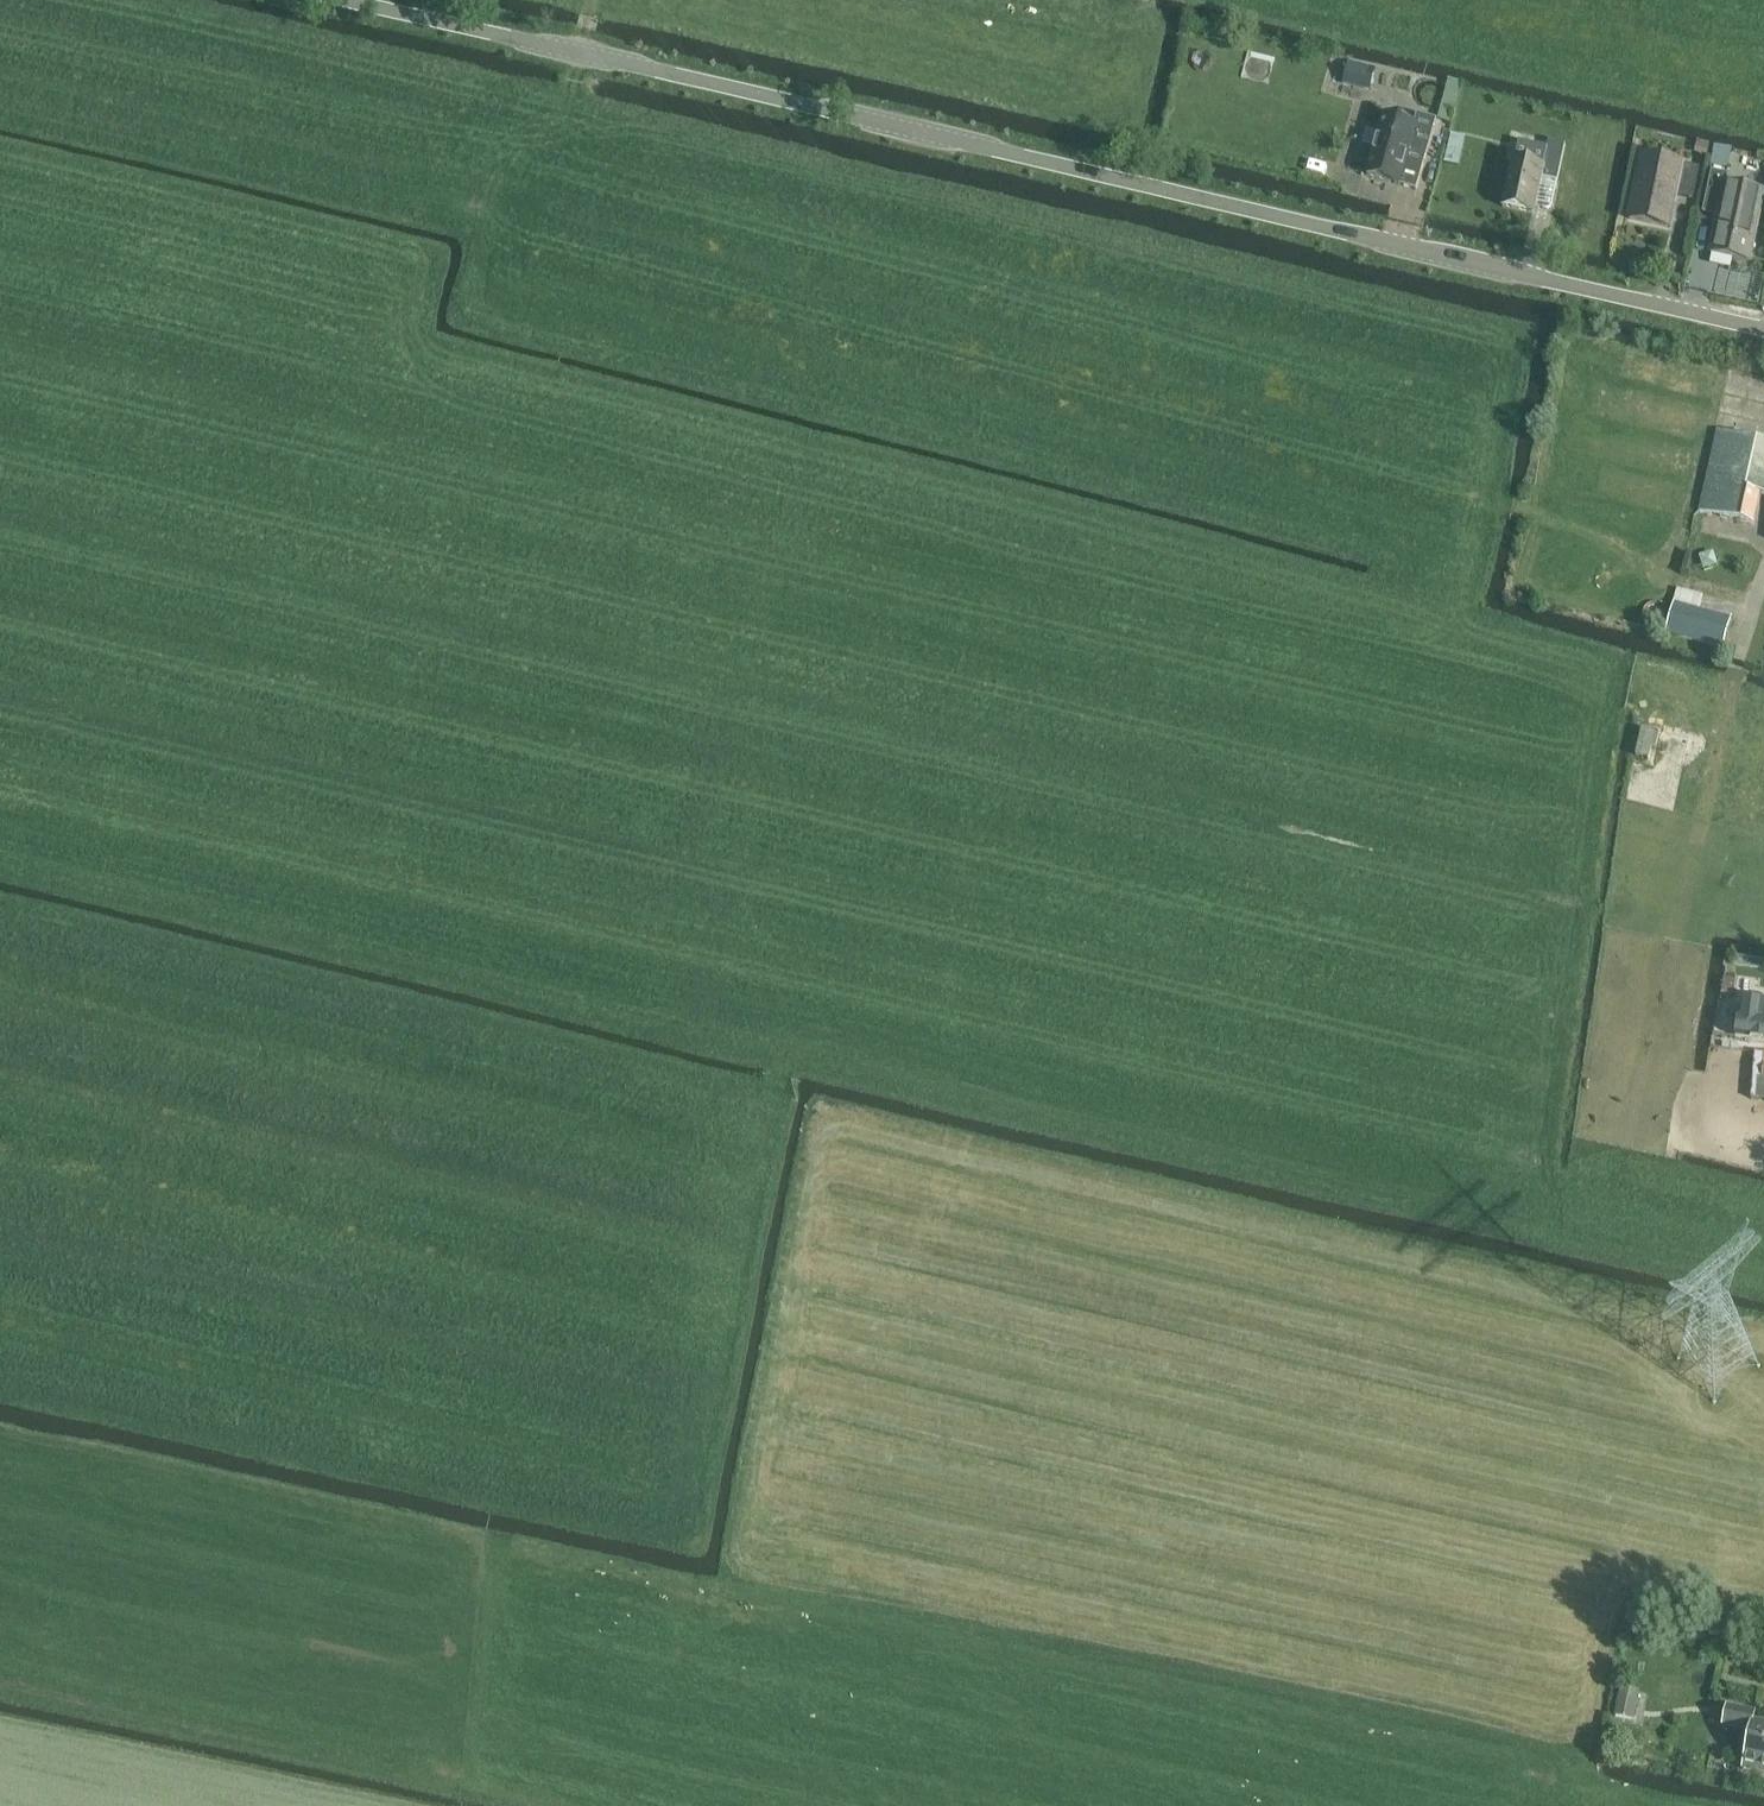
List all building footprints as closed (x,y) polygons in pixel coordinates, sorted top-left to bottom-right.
[(1348,61),(1343,82),(1370,88),(1375,68),(1348,61)] [(1414,124),(1386,116),(1369,175),(1416,189),(1436,120),(1416,114),(1414,124)] [(1564,143),(1548,140),(1546,147),(1518,141),(1513,162),(1511,162),(1501,209),(1532,215),(1539,179),(1555,183),(1564,143)] [(1685,164),(1641,156),(1628,220),(1668,229),(1675,197),(1693,200),(1698,169),(1684,166),(1685,164)] [(1763,195),(1763,193),(1726,185),(1728,175),(1712,172),(1703,213),(1718,217),(1710,254),(1750,263),(1763,195)] [(1716,430),(1698,512),(1753,526),(1759,497),(1763,497),(1763,442),(1716,430)] [(1702,596),(1676,589),(1673,603),(1675,604),(1668,632),(1726,648),(1734,617),(1699,608),(1702,596)] [(1763,1049),(1763,1011),(1740,1007),(1738,1026),(1735,1025),(1733,1044),(1763,1049)] [(1752,1724),(1754,1714),(1726,1708),(1722,1727),(1750,1733),(1742,1770),(1763,1775),(1763,1726),(1752,1724)]
